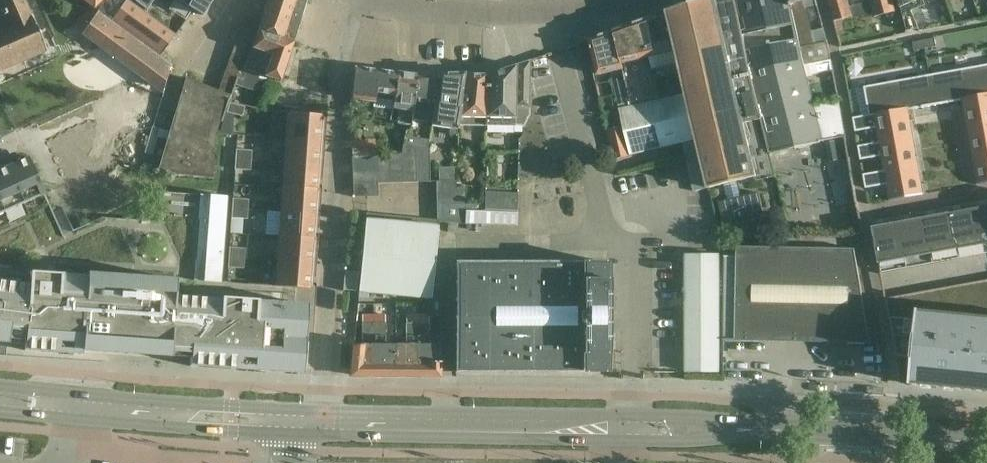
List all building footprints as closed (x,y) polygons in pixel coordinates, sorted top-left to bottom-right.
[(0,2),(0,71),(46,53),(22,0),(5,0),(0,2)] [(112,19),(161,55),(164,52),(176,35),(128,0),(126,0),(112,19)] [(135,1),(147,10),(155,0),(136,0),(135,1)] [(204,16),(213,0),(179,0),(204,16)] [(280,81),(294,42),(307,0),(267,0),(256,26),(259,27),(242,79),(237,78),(235,84),(256,91),(270,78),(280,81)] [(735,0),(701,0),(668,12),(688,96),(699,141),(710,188),(724,185),(728,200),(720,202),(725,224),(763,214),(758,193),(741,197),(738,182),(756,177),(757,181),(775,177),(770,154),(735,0)] [(791,0),(735,0),(770,154),(777,152),(820,143),(820,142),(846,137),(839,101),(814,106),(806,65),(791,0)] [(806,65),(831,60),(828,42),(823,23),(810,26),(803,1),(806,0),(791,0),(806,65)] [(834,21),(851,18),(875,14),(873,2),(850,7),(849,0),(829,0),(834,21)] [(873,2),(875,14),(876,17),(895,12),(892,0),(872,0),(873,2)] [(901,8),(907,31),(919,29),(909,5),(921,0),(898,0),(901,8)] [(930,2),(935,20),(955,14),(950,0),(937,0),(930,2)] [(76,28),(75,29),(81,33),(87,37),(163,93),(172,63),(173,60),(164,52),(161,55),(112,19),(111,18),(112,18),(111,17),(110,18),(93,6),(93,7),(92,7),(76,28)] [(688,96),(668,12),(641,21),(661,102),(688,96)] [(853,29),(851,18),(834,21),(837,31),(853,29)] [(661,102),(641,21),(614,31),(632,108),(661,102)] [(186,79),(170,132),(158,173),(214,178),(216,139),(229,101),(235,84),(237,78),(242,79),(259,27),(256,26),(243,22),(219,92),(186,79)] [(632,108),(614,31),(590,40),(598,75),(611,72),(620,111),(632,108)] [(935,38),(924,40),(926,49),(937,46),(935,38)] [(924,40),(913,42),(914,51),(926,49),(924,40)] [(529,114),(530,60),(487,75),(485,75),(484,123),(524,126),(529,114)] [(986,95),(986,65),(931,75),(930,75),(936,106),(937,106),(937,105),(963,100),(963,101),(964,101),(964,100),(986,95)] [(397,74),(355,68),(352,100),(374,103),(374,108),(392,110),(392,109),(394,96),(397,74)] [(417,76),(397,74),(394,96),(392,109),(400,110),(399,119),(394,118),(392,123),(410,126),(412,120),(417,76)] [(432,124),(438,75),(417,76),(412,120),(432,124)] [(454,107),(462,75),(438,75),(432,124),(451,128),(456,108),(454,107)] [(484,123),(485,75),(462,75),(454,107),(456,108),(451,128),(457,129),(459,122),(484,123)] [(935,106),(936,106),(930,75),(864,87),(870,115),(870,117),(908,110),(908,111),(908,110),(935,105),(935,106)] [(964,100),(964,101),(964,104),(964,105),(965,105),(965,110),(965,112),(966,112),(967,119),(967,120),(969,127),(968,127),(968,128),(986,125),(986,95),(964,100)] [(699,141),(688,96),(661,102),(632,108),(620,111),(631,157),(683,144),(699,141)] [(242,117),(245,107),(229,103),(226,113),(242,117)] [(908,114),(908,111),(908,110),(870,117),(870,115),(853,118),(856,132),(877,128),(879,142),(880,144),(913,138),(913,137),(911,130),(912,130),(912,129),(911,129),(910,122),(910,120),(909,115),(909,113),(908,114)] [(319,141),(321,115),(287,113),(285,139),(319,141)] [(968,128),(968,129),(969,129),(969,132),(969,134),(970,134),(971,138),(970,138),(970,140),(971,140),(972,147),(972,149),(974,156),(973,156),(973,157),(986,154),(986,125),(968,128)] [(153,155),(161,130),(152,127),(145,152),(153,155)] [(428,140),(405,135),(403,146),(416,147),(426,149),(428,140)] [(913,139),(913,138),(880,144),(879,142),(858,146),(861,160),(883,156),(885,171),(885,172),(918,166),(917,159),(917,157),(916,157),(915,150),(915,148),(914,144),(914,143),(914,142),(913,139)] [(319,141),(285,139),(284,163),(318,165),(319,141)] [(372,156),(371,141),(351,142),(352,157),(372,156)] [(710,188),(699,141),(683,144),(694,192),(710,188)] [(404,182),(403,146),(402,155),(390,155),(391,183),(404,182)] [(416,147),(403,146),(404,182),(417,182),(416,147)] [(430,149),(426,149),(416,147),(417,182),(431,182),(430,149)] [(236,150),(235,160),(251,161),(252,151),(236,150)] [(973,157),(974,158),(974,157),(974,160),(974,162),(975,162),(976,167),(975,167),(976,168),(977,175),(977,177),(978,177),(979,183),(978,183),(978,185),(986,183),(986,154),(973,157)] [(391,183),(390,155),(376,156),(377,170),(377,183),(391,183)] [(377,170),(376,156),(372,156),(352,157),(352,171),(377,170)] [(6,168),(23,205),(45,195),(28,158),(6,168)] [(235,160),(235,170),(250,171),(251,161),(235,160)] [(318,165),(284,163),(282,188),(316,190),(318,165)] [(919,167),(918,166),(885,172),(885,171),(864,174),(866,188),(887,185),(890,199),(890,201),(924,195),(924,193),(923,193),(922,187),(922,185),(921,185),(920,178),(921,178),(920,177),(919,172),(919,170),(918,167),(919,167)] [(3,213),(23,205),(6,168),(0,171),(0,207),(3,213)] [(377,183),(377,170),(352,171),(353,184),(377,183)] [(436,181),(436,182),(437,203),(466,204),(466,188),(457,188),(456,181),(436,181)] [(378,197),(377,183),(353,184),(353,198),(378,197)] [(316,190),(282,188),(280,212),(314,214),(316,190)] [(160,192),(157,222),(107,219),(104,266),(31,261),(8,258),(62,234),(45,195),(23,205),(3,213),(0,215),(0,342),(9,343),(10,335),(25,336),(24,351),(82,355),(82,351),(171,357),(172,348),(191,350),(190,366),(303,374),(308,305),(258,302),(258,301),(221,298),(221,299),(219,299),(227,197),(160,192)] [(517,198),(485,197),(484,204),(466,204),(437,203),(437,223),(465,223),(465,211),(516,211),(516,213),(517,213),(518,200),(517,200),(517,198)] [(248,200),(233,199),(232,209),(248,210),(248,200)] [(978,208),(977,208),(982,235),(984,245),(986,244),(986,207),(978,208)] [(984,245),(982,235),(977,208),(976,208),(976,209),(972,209),(970,209),(970,210),(965,211),(965,210),(963,210),(963,211),(952,213),(951,213),(956,239),(958,249),(984,245)] [(232,209),(231,219),(247,220),(248,210),(232,209)] [(314,214),(280,212),(279,237),(313,239),(314,214)] [(958,249),(956,239),(951,213),(950,213),(946,214),(944,214),(939,215),(937,215),(937,216),(926,218),(926,217),(925,217),(930,244),(932,254),(958,249)] [(932,254),(930,244),(925,217),(924,218),(920,219),(920,218),(918,219),(913,220),(911,220),(900,223),(900,222),(899,222),(904,249),(906,259),(932,254)] [(438,226),(365,219),(358,292),(431,299),(438,226)] [(904,249),(899,222),(898,222),(898,223),(894,224),(894,223),(892,224),(887,225),(887,224),(885,225),(874,227),(873,227),(879,264),(880,264),(906,259),(904,249)] [(313,239),(279,237),(277,261),(311,264),(313,239)] [(855,249),(737,247),(737,257),(725,257),(724,339),(735,340),(870,343),(855,249)] [(229,248),(228,258),(244,259),(245,249),(229,248)] [(686,255),(686,372),(719,372),(719,334),(720,334),(720,255),(686,255)] [(228,258),(228,268),(244,269),(244,259),(228,258)] [(311,264),(277,261),(275,287),(309,289),(311,264)] [(608,263),(456,263),(456,372),(608,372),(608,352),(608,335),(608,301),(613,301),(613,293),(608,293),(608,263)] [(344,292),(345,290),(357,291),(358,272),(346,271),(347,270),(346,270),(343,291),(344,292)] [(911,385),(913,385),(913,384),(933,386),(933,387),(934,387),(935,386),(944,387),(943,388),(945,388),(945,387),(954,388),(954,389),(956,389),(956,388),(965,389),(965,390),(967,390),(967,389),(976,390),(976,391),(978,391),(986,392),(986,304),(943,312),(918,309),(918,317),(891,321),(890,321),(896,357),(913,359),(911,385)] [(362,315),(362,339),(354,338),(351,371),(356,377),(374,377),(374,315),(362,315)] [(385,315),(374,315),(374,377),(395,377),(396,345),(385,345),(385,315)] [(418,315),(406,315),(406,345),(396,345),(395,377),(418,377),(418,315)] [(429,315),(418,315),(418,377),(440,377),(440,345),(429,345),(429,315)]
